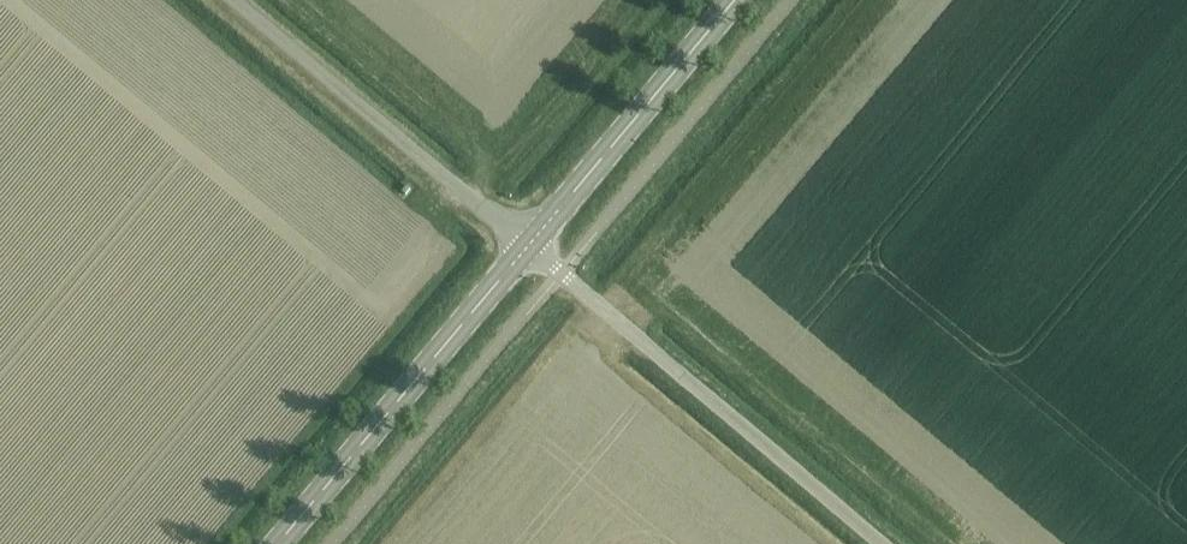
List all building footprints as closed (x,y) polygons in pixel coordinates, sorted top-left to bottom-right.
[(405,197),(410,191),(406,187),(401,193),(405,197)]
